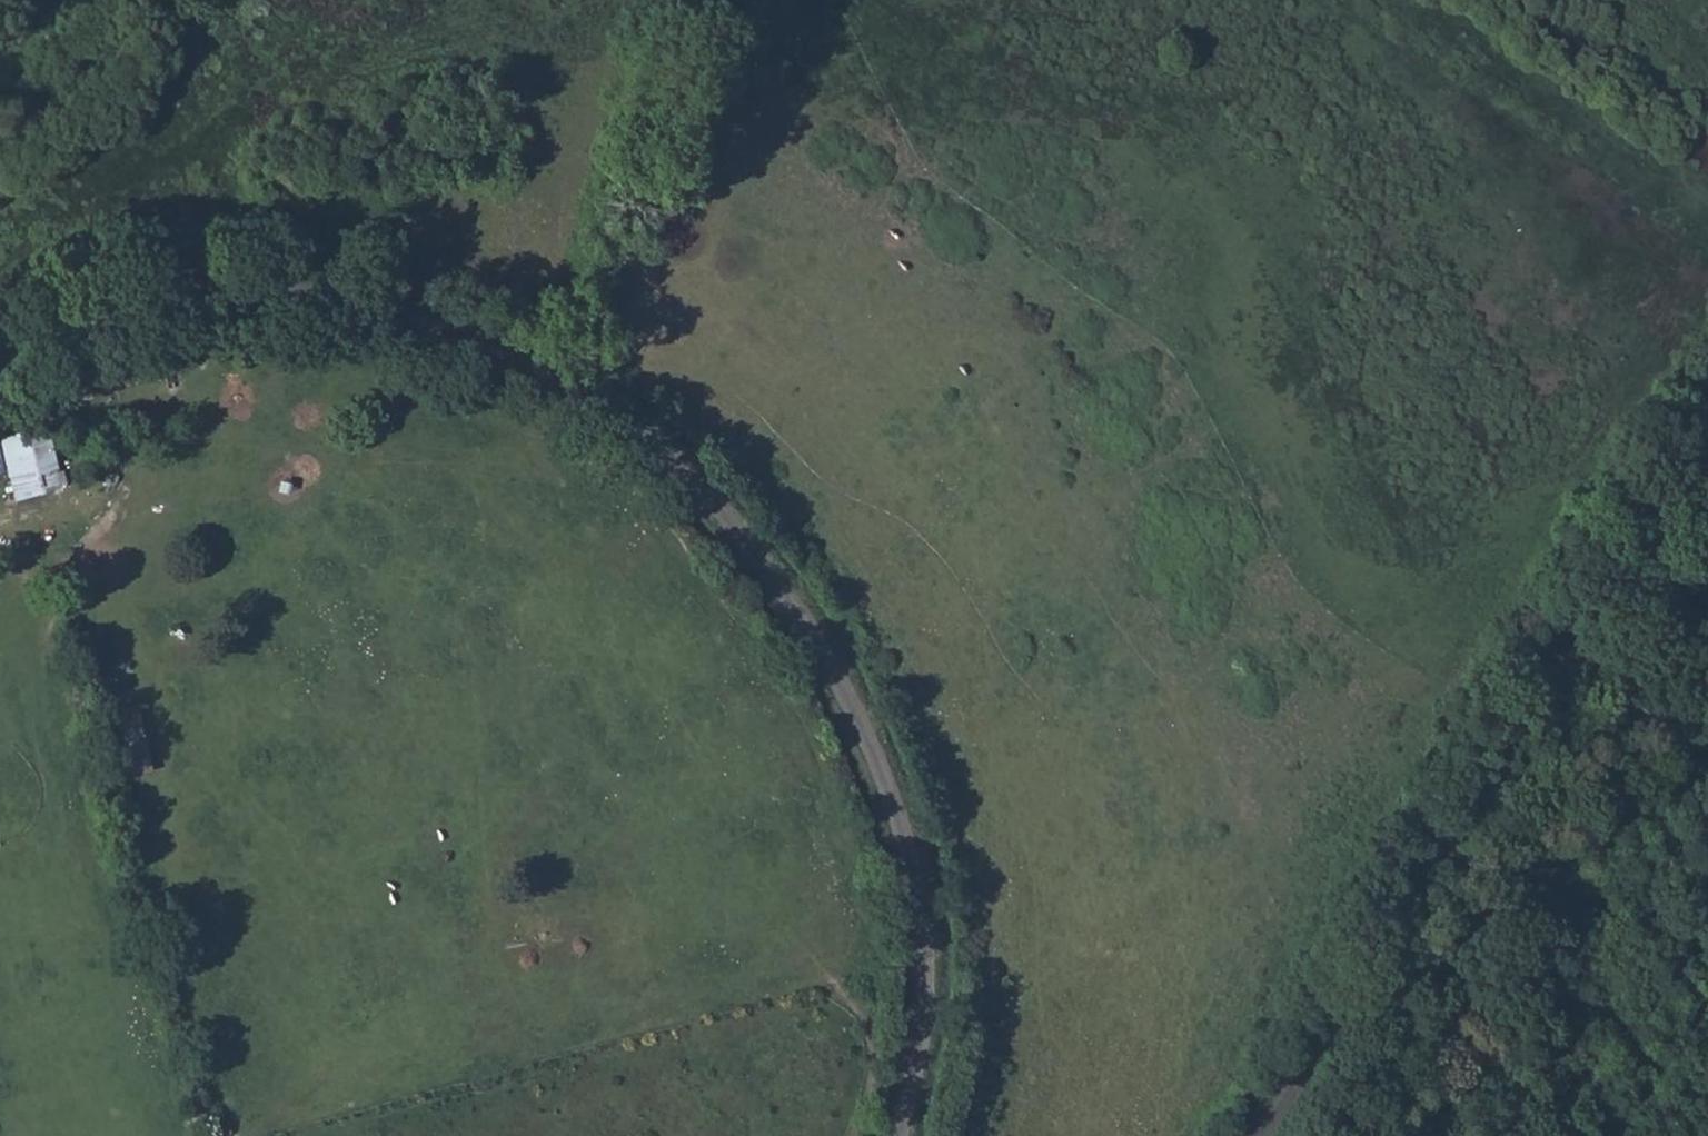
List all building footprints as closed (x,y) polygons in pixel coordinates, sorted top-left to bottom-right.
[(0,440),(0,447),(18,497),(63,482),(44,425),(0,440)]
